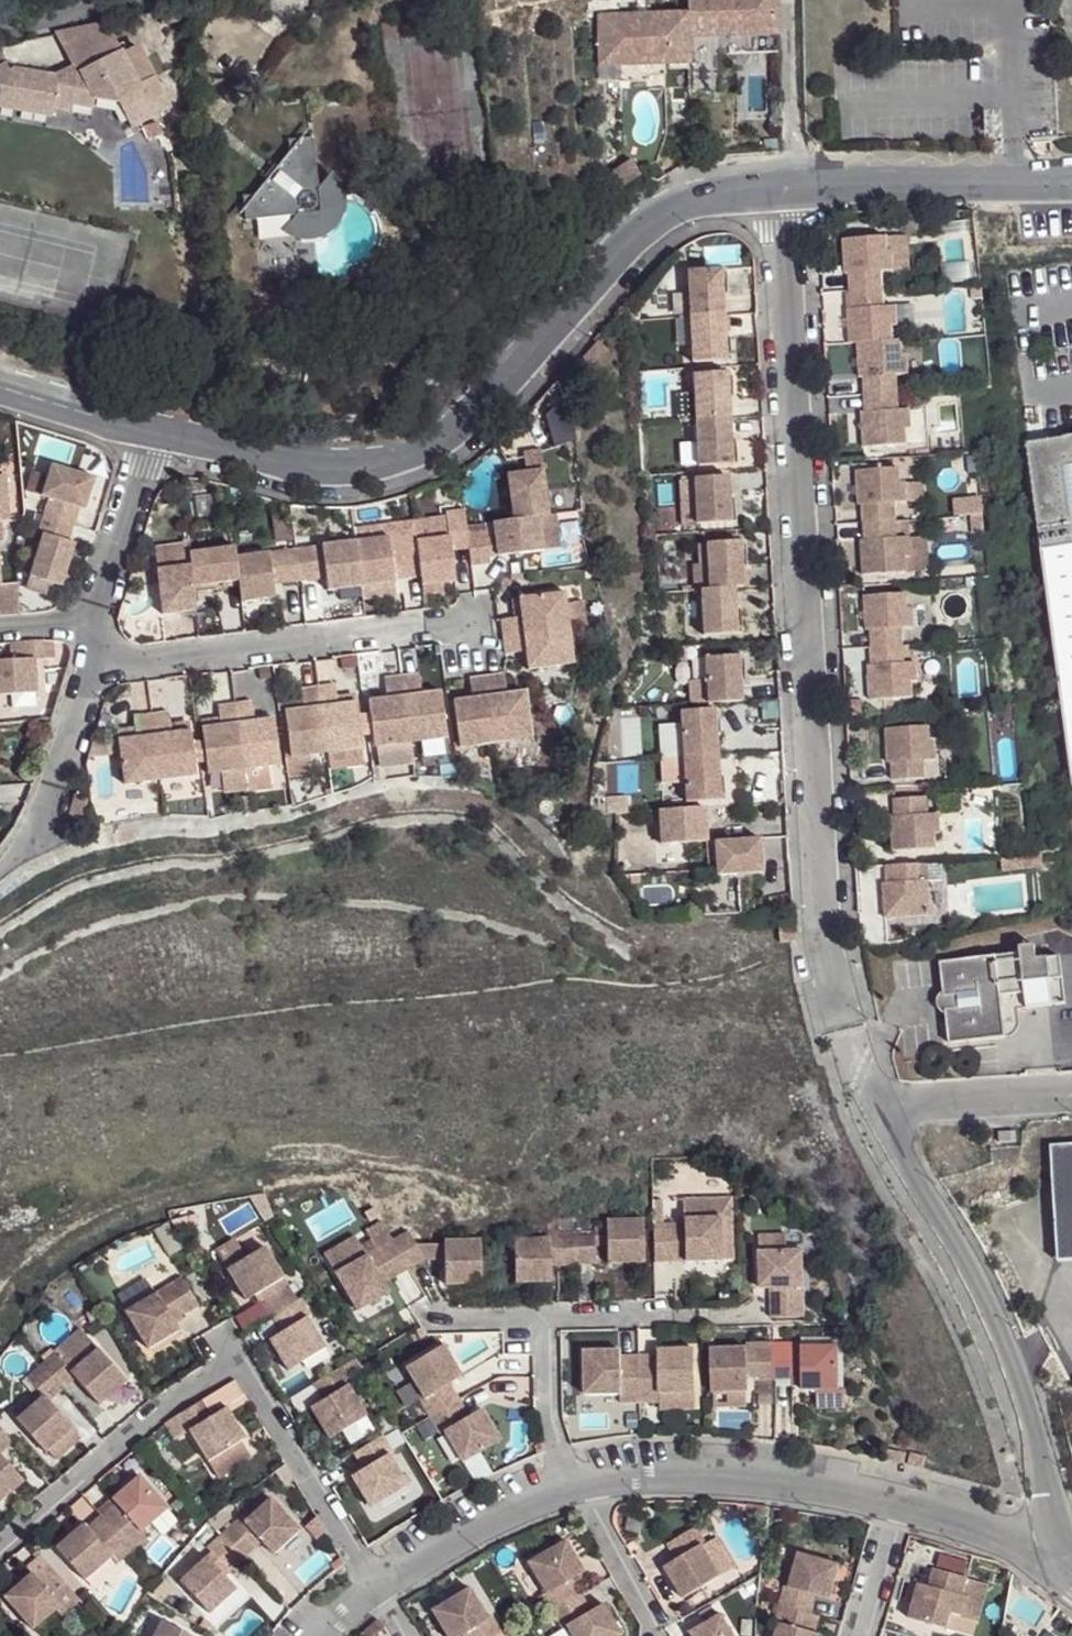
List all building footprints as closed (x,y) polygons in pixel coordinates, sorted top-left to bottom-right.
[(599,11),(602,62),(692,59),(691,32),(731,31),(732,49),(779,47),(778,0),(689,0),(690,8),(599,11)] [(100,23),(50,32),(67,66),(71,75),(116,54),(100,23)] [(67,66),(49,76),(2,67),(0,64),(0,111),(46,120),(48,110),(64,112),(66,107),(88,111),(90,101),(111,104),(124,129),(164,109),(132,46),(116,54),(71,75),(67,66)] [(249,198),(240,208),(242,221),(289,217),(291,233),(312,230),(333,213),(330,190),(313,191),(304,101),(280,103),(284,154),(249,198)] [(239,199),(240,208),(249,198),(239,199)] [(877,252),(878,272),(898,271),(896,238),(869,239),(869,253),(877,252)] [(837,274),(837,292),(866,291),(865,273),(878,272),(877,252),(869,253),(869,239),(832,240),(833,274),(837,274)] [(727,261),(694,263),(696,288),(697,310),(729,309),(728,285),(727,261)] [(965,286),(976,285),(974,274),(964,275),(965,286)] [(965,286),(964,286),(965,299),(977,299),(976,285),(965,286)] [(684,288),(685,311),(697,310),(696,288),(684,288)] [(866,291),(837,292),(838,311),(834,311),(835,344),(843,343),(873,342),(872,327),(881,327),(880,309),(867,309),(866,291)] [(729,309),(697,310),(698,332),(700,355),(731,354),(730,329),(729,309)] [(697,310),(685,311),(687,332),(698,332),(697,310)] [(849,378),(850,396),(878,394),(877,376),(890,375),(888,356),(881,357),(880,341),(873,342),(843,343),(845,378),(849,378)] [(729,369),(730,392),(737,391),(736,368),(729,369)] [(729,369),(695,371),(697,395),(699,417),(732,415),(730,392),(729,369)] [(878,394),(850,396),(850,414),(847,415),(848,448),(886,446),(885,431),(894,430),(892,412),(879,413),(878,394)] [(685,396),(687,417),(699,417),(697,395),(685,396)] [(544,411),(550,447),(570,443),(563,407),(544,411)] [(732,415),(699,417),(701,439),(703,463),(736,460),(734,437),(732,415)] [(699,417),(687,417),(689,440),(701,439),(699,417)] [(734,437),(736,460),(743,460),(741,437),(734,437)] [(1026,446),(1071,794),(1071,440),(1026,446)] [(534,517),(544,515),(534,449),(518,452),(521,473),(502,475),(508,520),(534,517)] [(49,501),(43,519),(70,529),(77,511),(84,514),(95,482),(52,467),(47,478),(40,498),(49,501)] [(850,504),(850,522),(879,521),(878,502),(891,501),(890,482),(883,483),(882,469),(845,469),(846,503),(850,504)] [(40,498),(47,478),(33,473),(26,492),(40,498)] [(690,476),(692,522),(700,521),(725,521),(724,494),(723,474),(690,476)] [(8,523),(5,476),(0,477),(0,524),(8,523)] [(692,522),(690,476),(677,476),(680,523),(692,522)] [(890,482),(891,501),(906,501),(905,481),(890,482)] [(450,552),(449,546),(466,543),(464,534),(463,527),(461,510),(445,512),(447,531),(415,535),(418,561),(420,580),(453,576),(450,552)] [(293,540),(289,513),(271,516),(275,543),(293,540)] [(534,517),(538,549),(555,547),(551,514),(544,515),(534,517)] [(977,516),(963,516),(964,533),(978,532),(977,516)] [(495,554),(538,549),(534,517),(508,520),(491,522),(492,530),(495,554)] [(70,529),(43,519),(37,535),(43,537),(27,579),(58,590),(74,548),(65,545),(70,529)] [(701,529),(726,528),(725,521),(700,521),(701,529)] [(879,521),(850,522),(851,540),(847,541),(848,573),(887,572),(886,557),(894,557),(893,539),(880,539),(879,521)] [(726,528),(701,529),(701,543),(726,541),(726,528)] [(487,555),(495,554),(492,530),(484,532),(487,555)] [(394,534),(398,563),(418,561),(415,535),(414,532),(394,534)] [(484,532),(464,534),(466,543),(466,550),(469,566),(487,563),(487,555),(484,532)] [(398,563),(394,534),(387,535),(390,564),(398,563)] [(391,579),(390,564),(387,535),(353,539),(357,582),(379,580),(391,579)] [(357,582),(353,539),(320,543),(324,574),(326,589),(358,585),(357,582)] [(729,587),(738,586),(736,564),(735,540),(726,541),(701,543),(702,567),(703,588),(729,587)] [(187,542),(152,546),(157,584),(162,584),(160,568),(189,564),(188,551),(187,542)] [(324,574),(320,543),(311,545),(315,575),(324,574)] [(466,550),(466,543),(449,546),(450,552),(466,550)] [(238,577),(235,555),(233,545),(188,551),(189,564),(192,579),(209,577),(210,581),(216,581),(238,577)] [(315,575),(311,545),(294,547),(294,548),(298,577),(315,575)] [(298,577),(294,548),(277,550),(281,580),(298,579),(298,577)] [(281,580),(277,550),(269,551),(273,581),(281,580)] [(273,581),(269,551),(235,555),(238,577),(241,601),(262,597),(275,596),(273,581)] [(192,579),(189,564),(160,568),(162,584),(157,584),(161,614),(196,609),(193,590),(193,584),(192,579)] [(692,567),(694,589),(696,589),(703,588),(702,567),(692,567)] [(359,596),(381,593),(379,580),(357,582),(358,585),(359,596)] [(506,596),(514,585),(507,580),(499,591),(506,596)] [(193,590),(217,586),(216,581),(210,581),(193,584),(193,590)] [(15,617),(12,585),(0,586),(0,618),(15,617)] [(703,588),(696,589),(697,611),(699,635),(731,634),(730,610),(729,587),(703,588)] [(696,589),(694,589),(684,589),(685,612),(697,611),(696,589)] [(517,598),(520,617),(500,619),(502,636),(568,628),(566,611),(563,592),(517,598)] [(858,628),(858,647),(887,645),(886,627),(899,626),(898,607),(891,607),(890,593),(853,594),(854,628),(858,628)] [(262,597),(241,601),(242,612),(264,609),(262,597)] [(566,611),(568,628),(583,625),(581,608),(566,611)] [(527,668),(573,662),(568,628),(502,636),(504,653),(524,650),(527,668)] [(42,640),(9,645),(11,663),(3,664),(4,671),(0,672),(0,696),(42,691),(37,660),(46,659),(42,640)] [(887,645),(858,647),(859,665),(855,665),(856,698),(894,697),(894,682),(902,681),(901,663),(888,664),(887,645)] [(712,701),(737,699),(735,677),(732,652),(699,654),(701,678),(702,702),(712,701)] [(732,652),(735,677),(741,676),(739,652),(732,652)] [(409,742),(443,737),(442,723),(439,701),(438,689),(418,692),(416,673),(401,675),(409,742)] [(521,693),(502,695),(499,673),(487,675),(495,741),(528,738),(521,693)] [(409,742),(401,675),(382,678),(384,696),(368,698),(368,699),(371,721),(374,746),(409,742)] [(495,741),(487,675),(469,677),(472,697),(453,699),(456,722),(458,745),(495,741)] [(702,702),(701,678),(685,679),(687,703),(702,702)] [(359,722),(356,701),(337,703),(335,684),(319,686),(328,753),(362,747),(359,722)] [(328,753),(319,686),(301,688),(303,707),(286,709),(287,715),(290,737),(292,757),(328,753)] [(371,721),(368,699),(361,700),(364,722),(371,721)] [(447,700),(450,723),(456,722),(453,699),(447,700)] [(842,713),(859,713),(858,699),(841,700),(842,713)] [(450,723),(447,700),(439,701),(442,723),(450,723)] [(274,739),(271,717),(251,720),(249,702),(234,704),(242,768),(277,763),(274,739)] [(204,749),(207,772),(220,771),(242,768),(234,704),(217,706),(219,724),(201,727),(204,749)] [(704,708),(706,732),(714,731),(712,707),(704,708)] [(704,708),(673,709),(674,734),(675,755),(707,752),(706,732),(704,708)] [(192,751),(188,728),(170,731),(168,713),(152,715),(160,779),(195,775),(192,751)] [(119,738),(124,784),(160,779),(152,715),(134,718),(137,735),(119,738)] [(290,737),(287,715),(280,716),(283,738),(290,737)] [(283,738),(280,716),(271,717),(274,739),(283,738)] [(915,724),(874,728),(876,761),(881,760),(882,778),(912,777),(911,758),(925,758),(924,739),(916,740),(915,724)] [(199,750),(196,727),(188,728),(192,751),(199,750)] [(204,749),(201,727),(196,727),(199,750),(204,749)] [(664,735),(665,755),(675,755),(674,734),(664,735)] [(443,737),(409,742),(410,748),(444,743),(443,737)] [(113,739),(91,742),(86,757),(115,753),(113,739)] [(409,742),(374,746),(376,763),(412,759),(410,748),(409,742)] [(707,752),(675,755),(677,778),(678,802),(702,800),(710,799),(708,775),(707,752)] [(675,755),(665,755),(666,778),(677,778),(675,755)] [(242,768),(220,771),(222,788),(245,785),(242,768)] [(708,775),(710,799),(717,799),(716,775),(708,775)] [(919,795),(884,798),(885,813),(879,813),(881,847),(915,845),(914,832),(931,830),(930,810),(920,811),(919,795)] [(678,802),(678,808),(696,807),(703,806),(702,800),(678,802)] [(703,806),(696,807),(697,826),(704,826),(703,806)] [(678,808),(653,809),(655,845),(705,841),(704,826),(697,826),(696,807),(678,808)] [(754,837),(709,840),(711,876),(752,874),(751,856),(755,856),(754,837)] [(997,857),(995,857),(995,870),(1037,868),(1036,855),(1015,857),(997,857)] [(879,879),(874,879),(875,914),(919,911),(917,877),(909,878),(908,862),(878,863),(879,879)] [(928,876),(917,877),(919,911),(930,911),(928,876)] [(946,1015),(949,1043),(1005,1037),(1002,1010),(1001,997),(1024,993),(1025,1008),(1065,1002),(1059,955),(1036,958),(1033,945),(1017,946),(1018,952),(938,962),(943,990),(951,989),(954,1014),(946,1015)] [(943,990),(946,1015),(954,1014),(951,989),(943,990)] [(1002,1010),(1025,1008),(1024,993),(1001,997),(1002,1010)] [(1051,1140),(1059,1257),(1071,1256),(1071,1138),(1051,1140)] [(687,1233),(687,1265),(736,1264),(735,1196),(686,1197),(687,1233)] [(653,1219),(653,1234),(670,1233),(670,1219),(653,1219)] [(611,1256),(612,1264),(644,1263),(643,1221),(610,1222),(610,1232),(611,1256)] [(546,1242),(547,1266),(562,1266),(560,1224),(546,1225),(546,1242)] [(576,1233),(575,1224),(560,1224),(562,1266),(577,1266),(576,1233)] [(546,1242),(546,1225),(512,1226),(513,1243),(546,1242)] [(409,1271),(415,1281),(429,1273),(412,1244),(405,1232),(390,1240),(392,1244),(398,1253),(409,1271)] [(592,1233),(593,1256),(611,1256),(610,1232),(592,1233)] [(576,1233),(577,1266),(593,1265),(593,1256),(592,1233),(576,1233)] [(653,1234),(654,1266),(671,1266),(670,1233),(653,1234)] [(670,1233),(671,1266),(687,1265),(687,1233),(670,1233)] [(334,1277),(364,1259),(353,1239),(322,1258),(334,1277)] [(546,1242),(513,1243),(515,1285),(547,1284),(547,1266),(546,1242)] [(398,1253),(392,1244),(376,1253),(391,1277),(393,1282),(409,1271),(398,1253)] [(412,1244),(429,1273),(442,1272),(443,1245),(412,1244)] [(476,1285),(476,1245),(443,1245),(442,1272),(443,1285),(476,1285)] [(759,1265),(802,1263),(802,1245),(759,1246),(759,1265)] [(231,1275),(252,1262),(243,1247),(222,1259),(231,1275)] [(260,1271),(273,1263),(267,1253),(254,1261),(260,1271)] [(391,1277),(376,1253),(365,1261),(379,1284),(391,1277)] [(365,1261),(364,1259),(334,1277),(356,1315),(387,1296),(379,1284),(365,1261)] [(252,1262),(231,1275),(250,1305),(261,1299),(271,1316),(300,1299),(290,1281),(285,1284),(273,1263),(260,1271),(254,1261),(252,1262)] [(777,1298),(804,1297),(802,1263),(759,1265),(761,1299),(777,1298)] [(183,1277),(126,1311),(149,1349),(181,1329),(176,1320),(201,1305),(183,1277)] [(777,1309),(804,1308),(804,1297),(777,1298),(777,1309)] [(300,1299),(271,1316),(281,1333),(270,1340),(289,1371),(312,1356),(305,1346),(318,1338),(305,1318),(310,1315),(300,1299)] [(772,1325),(805,1324),(804,1308),(777,1309),(770,1310),(771,1326),(772,1325)] [(64,1365),(92,1341),(82,1329),(53,1353),(64,1365)] [(318,1338),(305,1346),(312,1356),(324,1349),(318,1338)] [(52,1381),(62,1391),(76,1379),(93,1398),(121,1373),(92,1341),(64,1365),(53,1353),(40,1367),(52,1381)] [(791,1351),(804,1351),(803,1343),(773,1345),(773,1352),(791,1351)] [(744,1346),(744,1353),(758,1353),(773,1352),(773,1345),(744,1346)] [(428,1418),(457,1401),(449,1388),(443,1377),(456,1370),(444,1349),(408,1370),(426,1401),(420,1404),(428,1418)] [(837,1349),(804,1351),(805,1384),(805,1392),(816,1391),(817,1403),(839,1403),(837,1349)] [(791,1351),(773,1352),(774,1377),(792,1376),(791,1351)] [(793,1385),(805,1384),(804,1351),(791,1351),(792,1376),(793,1385)] [(774,1377),(773,1352),(758,1353),(759,1374),(759,1378),(774,1377)] [(709,1394),(745,1392),(745,1375),(744,1353),(709,1355),(709,1394)] [(759,1374),(758,1353),(744,1353),(745,1375),(759,1374)] [(639,1360),(639,1405),(657,1404),(657,1395),(690,1393),(689,1354),(674,1354),(674,1359),(656,1359),(639,1360)] [(639,1405),(639,1360),(620,1360),(602,1360),(601,1355),(587,1356),(587,1396),(621,1395),(621,1405),(639,1405)] [(341,1368),(313,1385),(322,1399),(327,1409),(316,1416),(328,1437),(363,1416),(348,1390),(365,1379),(356,1363),(355,1360),(341,1368)] [(28,1377),(38,1389),(9,1414),(49,1458),(77,1433),(49,1403),(62,1391),(52,1381),(40,1367),(28,1377)] [(443,1377),(449,1388),(462,1380),(456,1370),(443,1377)] [(234,1385),(176,1418),(184,1431),(187,1429),(205,1461),(241,1439),(230,1422),(250,1409),(234,1385)] [(745,1392),(709,1394),(709,1407),(746,1405),(745,1392)] [(327,1409),(322,1399),(310,1406),(316,1416),(327,1409)] [(457,1401),(428,1418),(437,1434),(443,1431),(461,1461),(496,1441),(485,1420),(471,1427),(466,1417),(457,1401)] [(479,1410),(466,1417),(471,1427),(485,1420),(479,1410)] [(25,1481),(2,1454),(13,1445),(0,1430),(0,1502),(25,1481)] [(380,1436),(353,1452),(361,1467),(367,1477),(355,1484),(367,1505),(403,1484),(385,1454),(389,1451),(380,1436)] [(887,1459),(907,1464),(910,1453),(890,1448),(887,1459)] [(914,1466),(935,1473),(938,1462),(917,1455),(914,1466)] [(367,1477),(361,1467),(349,1475),(355,1484),(367,1477)] [(129,1494),(115,1506),(101,1517),(130,1550),(143,1539),(139,1533),(167,1509),(139,1476),(124,1488),(129,1494)] [(222,1537),(243,1560),(258,1547),(253,1541),(258,1536),(274,1553),(301,1529),(272,1497),(240,1526),(236,1521),(220,1535),(222,1537)] [(745,1512),(765,1515),(766,1507),(746,1505),(745,1512)] [(130,1550),(101,1517),(86,1531),(72,1543),(67,1537),(52,1550),(81,1583),(109,1559),(114,1564),(130,1550)] [(697,1525),(667,1544),(677,1561),(664,1568),(684,1600),(723,1576),(704,1544),(707,1542),(697,1525)] [(67,1537),(72,1543),(86,1531),(81,1526),(67,1537)] [(222,1537),(220,1535),(207,1547),(212,1552),(181,1580),(210,1612),(237,1588),(225,1576),(243,1560),(222,1537)] [(707,1542),(704,1544),(723,1576),(737,1568),(717,1536),(707,1542)] [(548,1595),(542,1599),(550,1611),(579,1594),(571,1581),(564,1571),(577,1563),(565,1543),(530,1564),(548,1595)] [(780,1604),(812,1612),(817,1593),(820,1580),(833,1584),(839,1564),(797,1553),(789,1586),(785,1584),(780,1604)] [(571,1581),(584,1574),(577,1563),(564,1571),(571,1581)] [(87,1611),(48,1566),(34,1577),(31,1573),(3,1598),(32,1631),(58,1609),(72,1625),(87,1611)] [(960,1580),(931,1571),(925,1588),(919,1586),(908,1620),(944,1630),(949,1614),(960,1617),(965,1600),(956,1597),(960,1580)] [(833,1584),(820,1580),(817,1593),(830,1597),(833,1584)] [(960,1580),(956,1597),(965,1600),(960,1617),(968,1619),(978,1585),(960,1580)] [(462,1606),(475,1598),(469,1588),(456,1595),(462,1606)] [(550,1611),(560,1628),(549,1633),(551,1635),(615,1635),(620,1633),(607,1613),(595,1620),(588,1610),(579,1594),(550,1611)] [(463,1632),(465,1635),(494,1635),(502,1631),(493,1616),(487,1618),(475,1598),(462,1606),(456,1595),(433,1609),(450,1635),(458,1635),(463,1632)] [(607,1613),(601,1602),(588,1610),(595,1620),(607,1613)] [(780,1604),(775,1623),(778,1624),(775,1635),(819,1635),(820,1635),(806,1632),(812,1612),(780,1604)] [(812,1612),(806,1632),(820,1635),(825,1616),(812,1612)] [(719,1615),(705,1623),(708,1628),(694,1635),(731,1635),(719,1615)] [(362,1633),(364,1635),(370,1635),(382,1626),(378,1619),(362,1633)] [(708,1628),(705,1623),(690,1632),(692,1635),(694,1635),(708,1628)] [(161,1625),(155,1635),(182,1635),(161,1625)]
